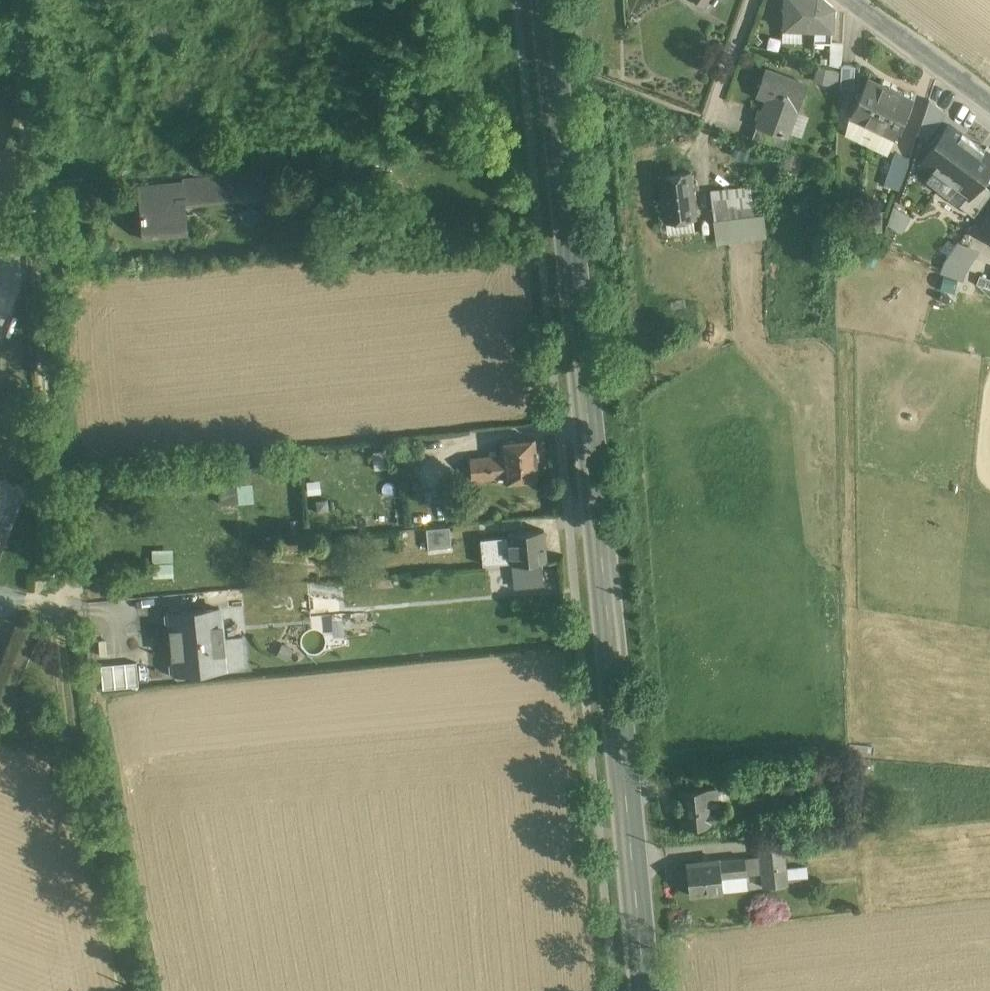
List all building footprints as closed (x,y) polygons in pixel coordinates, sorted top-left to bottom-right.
[(785,28),(812,27),(813,44),(829,43),(832,43),(832,41),(831,5),(824,0),(783,0),(785,28)] [(842,41),(832,41),(832,43),(829,43),(830,56),(821,57),(821,64),(841,68),(841,65),(842,41)] [(855,66),(841,65),(841,68),(839,89),(853,90),(855,66)] [(803,85),(762,71),(754,96),(764,99),(756,126),(787,136),(795,109),(803,85)] [(889,90),(867,79),(849,117),(845,132),(865,142),(889,90)] [(912,100),(889,90),(865,142),(888,152),(912,100)] [(787,136),(756,126),(752,138),(784,147),(787,136)] [(973,143),(950,126),(924,162),(947,179),(973,143)] [(973,143),(947,179),(971,196),(989,168),(989,155),(973,143)] [(910,159),(894,153),(884,184),(899,189),(910,159)] [(198,183),(139,189),(143,227),(169,225),(170,235),(191,234),(188,203),(265,196),(263,171),(198,177),(198,183)] [(696,173),(665,176),(668,221),(699,218),(696,173)] [(767,211),(757,212),(753,183),(712,188),(719,242),(769,236),(767,211)] [(979,230),(989,239),(989,215),(979,230)] [(966,269),(945,262),(942,271),(962,278),(966,269)] [(540,445),(507,447),(508,462),(477,465),(479,481),(509,479),(510,484),(543,482),(540,445)] [(238,485),(242,503),(257,500),(253,482),(238,485)] [(220,488),(221,502),(239,501),(238,487),(220,488)] [(450,526),(426,528),(428,548),(452,546),(450,526)] [(544,530),(508,533),(509,536),(481,539),(482,553),(510,550),(511,563),(547,560),(544,530)] [(175,574),(174,548),(155,549),(156,575),(175,574)] [(220,608),(185,611),(178,606),(171,607),(164,614),(165,622),(172,627),(174,658),(169,665),(170,672),(177,678),(185,677),(190,671),(225,668),(220,608)] [(140,661),(100,663),(101,688),(141,686),(140,661)] [(707,788),(679,791),(682,828),(711,825),(711,824),(725,823),(723,806),(719,807),(717,788),(707,789),(707,788)] [(753,811),(745,812),(746,822),(754,821),(753,811)] [(782,837),(758,840),(759,852),(783,849),(782,837)] [(783,849),(759,852),(764,887),(787,884),(787,881),(786,868),(783,849)] [(719,860),(719,859),(686,863),(689,895),(747,889),(744,857),(719,860)] [(818,865),(786,868),(787,881),(808,879),(807,873),(819,872),(818,865)]
